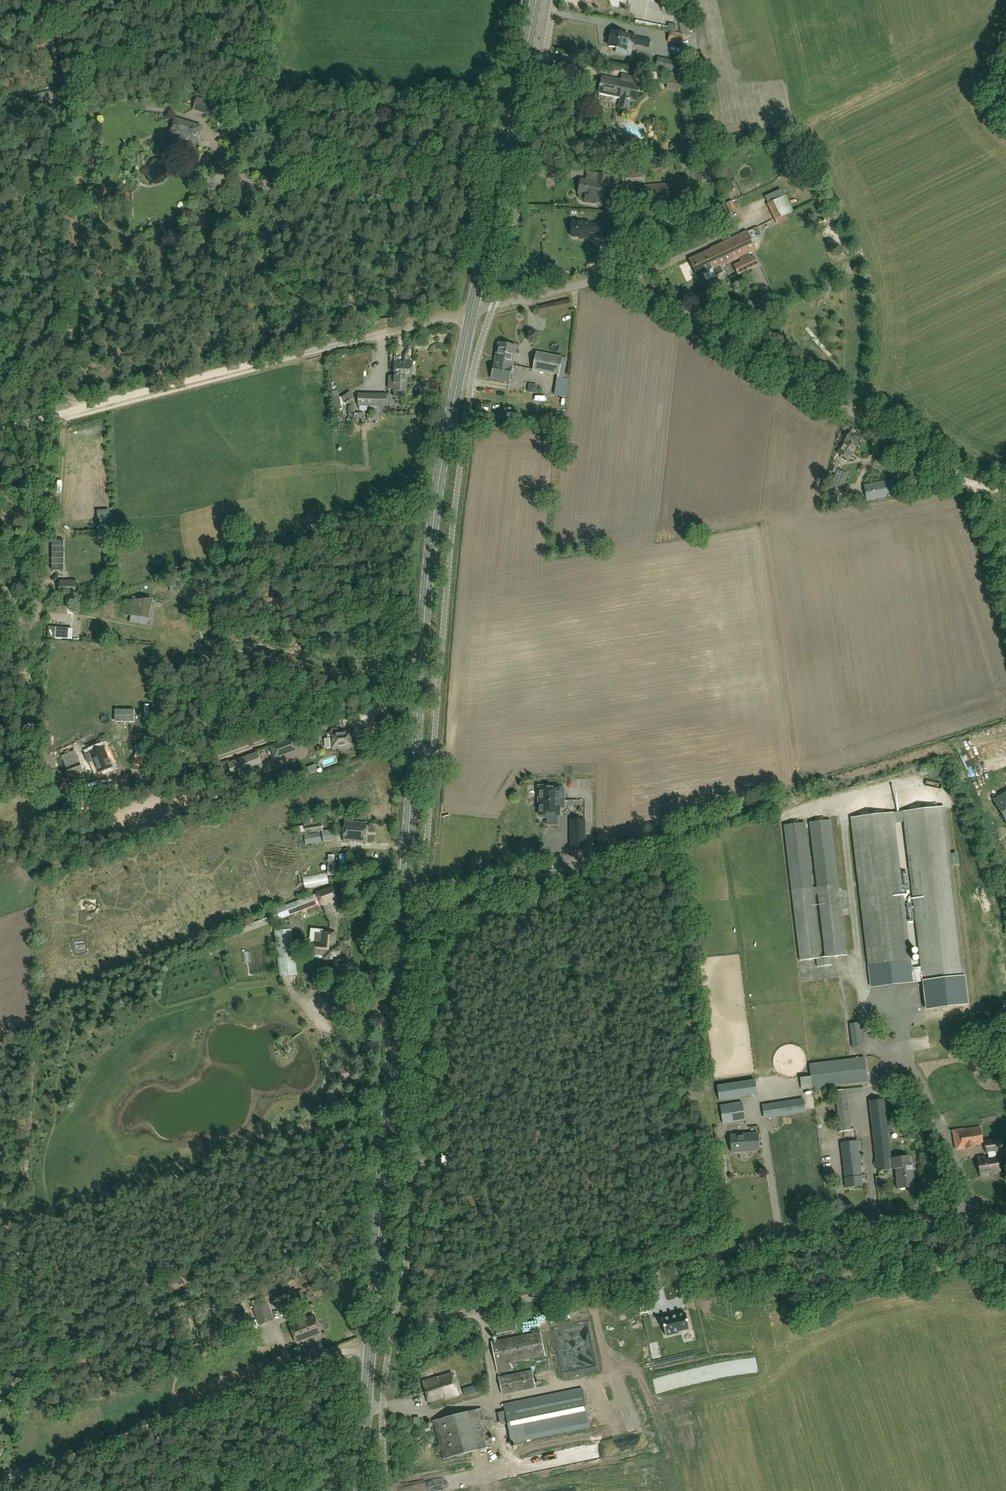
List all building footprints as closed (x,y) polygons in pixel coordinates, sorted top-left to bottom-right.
[(588,11),(599,12),(600,0),(589,0),(588,11)] [(638,18),(638,16),(654,18),(654,19),(664,20),(666,5),(643,2),(643,0),(612,0),(610,15),(638,18)] [(650,39),(637,36),(637,35),(630,33),(630,35),(629,35),(612,31),(609,46),(617,48),(616,52),(627,54),(628,54),(630,53),(631,51),(631,50),(632,50),(634,44),(635,44),(649,47),(650,39)] [(680,33),(670,31),(668,42),(683,45),(680,33)] [(689,63),(665,58),(658,56),(656,68),(662,69),(686,74),(689,63)] [(679,91),(682,74),(669,72),(666,89),(679,91)] [(638,84),(639,78),(621,74),(620,80),(602,76),(598,92),(621,97),(619,107),(628,109),(630,99),(636,101),(639,84),(638,84)] [(207,114),(208,111),(211,101),(197,97),(194,107),(193,110),(207,114)] [(195,143),(200,126),(185,121),(186,120),(175,117),(170,135),(195,143)] [(701,170),(713,167),(711,156),(698,158),(701,170)] [(623,184),(643,182),(642,168),(622,170),(623,184)] [(607,184),(609,175),(597,172),(595,181),(580,178),(578,192),(578,194),(578,197),(579,199),(581,200),(583,201),(583,202),(600,205),(602,197),(605,183),(607,184)] [(644,197),(677,195),(676,183),(643,185),(644,197)] [(767,203),(775,219),(776,219),(785,215),(786,214),(793,211),(785,195),(767,203)] [(735,202),(729,204),(733,216),(740,213),(735,202)] [(758,207),(743,213),(747,224),(762,218),(758,207)] [(598,223),(590,223),(590,222),(573,221),(572,236),(580,236),(580,238),(590,239),(590,232),(598,233),(598,237),(607,237),(608,224),(598,223)] [(748,259),(746,255),(756,250),(747,231),(711,248),(712,249),(690,260),(697,275),(705,272),(705,273),(713,270),(716,277),(724,273),(721,267),(740,258),(742,262),(734,266),(739,274),(758,265),(754,256),(748,259)] [(495,361),(512,365),(516,345),(499,342),(495,361)] [(553,343),(551,349),(564,352),(565,345),(553,343)] [(562,357),(537,352),(533,369),(557,374),(558,374),(562,357)] [(394,378),(407,378),(412,378),(412,373),(413,373),(413,366),(412,366),(412,361),(394,361),(394,375),(390,375),(388,376),(388,378),(394,378)] [(512,365),(495,361),(494,361),(491,378),(509,382),(509,379),(511,379),(513,374),(510,373),(512,365)] [(566,396),(569,378),(568,378),(567,378),(557,376),(554,394),(555,395),(561,395),(563,396),(566,396)] [(407,392),(407,378),(394,378),(388,378),(388,388),(394,388),(393,392),(394,392),(394,396),(404,396),(406,395),(406,392),(407,392)] [(387,410),(387,406),(387,394),(358,393),(358,405),(379,406),(379,411),(371,411),(371,414),(376,414),(376,416),(380,416),(380,412),(384,412),(384,410),(387,410)] [(849,459),(861,439),(850,432),(838,452),(842,455),(840,457),(841,458),(845,461),(847,460),(848,458),(849,459)] [(831,485),(840,489),(846,472),(837,469),(831,485)] [(864,486),(867,501),(906,493),(904,482),(894,484),(893,480),(864,486)] [(76,594),(76,580),(60,580),(59,594),(76,594)] [(130,608),(129,614),(148,618),(152,600),(131,601),(130,608)] [(56,628),(55,638),(64,638),(65,628),(56,628)] [(338,732),(338,729),(330,729),(330,732),(326,732),(327,737),(326,737),(327,748),(353,746),(352,731),(338,732)] [(295,737),(270,746),(276,761),(282,758),(282,756),(287,754),(288,755),(300,750),(295,737)] [(98,772),(112,766),(104,746),(90,752),(98,772)] [(70,775),(83,770),(74,750),(61,756),(70,775)] [(260,763),(257,753),(228,764),(232,773),(260,763)] [(548,786),(538,786),(538,795),(539,795),(539,798),(538,798),(538,803),(539,803),(539,815),(541,815),(541,818),(551,818),(551,815),(559,815),(559,806),(564,806),(564,788),(559,788),(559,787),(548,787),(548,786)] [(995,801),(1005,821),(1005,794),(995,801)] [(910,811),(903,811),(923,981),(964,976),(944,807),(937,807),(927,809),(920,809),(910,811)] [(875,814),(869,815),(860,816),(851,817),(870,977),(911,973),(892,812),(883,813),(875,814)] [(365,842),(367,822),(345,820),(343,840),(365,842)] [(584,820),(571,821),(571,849),(584,849),(584,820)] [(846,955),(830,820),(810,823),(817,887),(812,888),(805,822),(784,825),(800,960),(817,958),(818,966),(831,965),(830,957),(846,955)] [(322,823),(305,826),(306,834),(322,832),(322,831),(323,831),(322,823)] [(323,831),(322,831),(322,832),(323,842),(337,840),(335,829),(323,831)] [(320,832),(304,836),(306,844),(306,845),(322,842),(320,832)] [(326,890),(268,912),(272,922),(277,921),(277,920),(281,918),(321,904),(321,905),(336,899),(332,888),(326,890)] [(280,977),(297,975),(291,928),(275,930),(280,977)] [(340,945),(334,945),(335,934),(330,933),(323,933),(315,932),(314,943),(313,943),(312,954),(324,955),(323,959),(339,960),(340,945)] [(887,982),(895,982),(894,977),(875,978),(876,993),(887,993),(887,982)] [(852,1047),(863,1046),(860,1022),(849,1023),(852,1047)] [(947,1028),(939,1028),(938,1050),(947,1050),(947,1028)] [(813,1088),(867,1081),(864,1057),(810,1064),(813,1088)] [(719,1100),(757,1094),(755,1080),(717,1086),(719,1100)] [(839,1132),(851,1130),(846,1088),(834,1090),(839,1132)] [(887,1125),(884,1099),(870,1100),(877,1170),(896,1168),(898,1188),(914,1186),(912,1163),(910,1163),(909,1156),(890,1158),(887,1131),(891,1130),(891,1125),(887,1125)] [(764,1117),(805,1110),(804,1100),(762,1106),(764,1117)] [(723,1124),(745,1120),(742,1101),(720,1105),(723,1124)] [(973,1143),(982,1142),(980,1130),(964,1133),(964,1130),(954,1131),(955,1137),(964,1135),(965,1140),(966,1148),(974,1146),(973,1143)] [(750,1150),(759,1149),(758,1132),(748,1133),(750,1150)] [(748,1133),(730,1135),(732,1152),(750,1150),(748,1133)] [(996,1157),(995,1150),(1003,1149),(1001,1138),(985,1141),(987,1152),(988,1152),(989,1158),(984,1159),(984,1157),(978,1158),(981,1176),(987,1175),(987,1172),(999,1170),(997,1157),(996,1157)] [(846,1187),(862,1185),(857,1140),(841,1142),(846,1187)] [(260,1324),(273,1319),(267,1303),(264,1296),(251,1301),(254,1307),(260,1324)] [(689,1328),(685,1313),(662,1318),(666,1335),(680,1332),(680,1331),(689,1328)] [(318,1336),(319,1335),(319,1333),(321,1332),(314,1315),(290,1325),(297,1342),(313,1336),(314,1337),(316,1337),(318,1336)] [(496,1334),(517,1330),(515,1320),(494,1324),(496,1334)] [(324,1335),(336,1333),(334,1324),(322,1326),(324,1335)] [(497,1372),(511,1369),(510,1363),(545,1356),(540,1332),(491,1342),(497,1372)] [(502,1394),(535,1387),(532,1370),(498,1377),(502,1394)] [(446,1399),(459,1395),(453,1372),(423,1381),(428,1401),(445,1397),(446,1399)] [(512,1442),(590,1427),(582,1388),(504,1403),(512,1442)] [(31,1390),(21,1390),(21,1398),(31,1399),(31,1390)] [(443,1459),(491,1445),(481,1407),(433,1421),(443,1459)]
